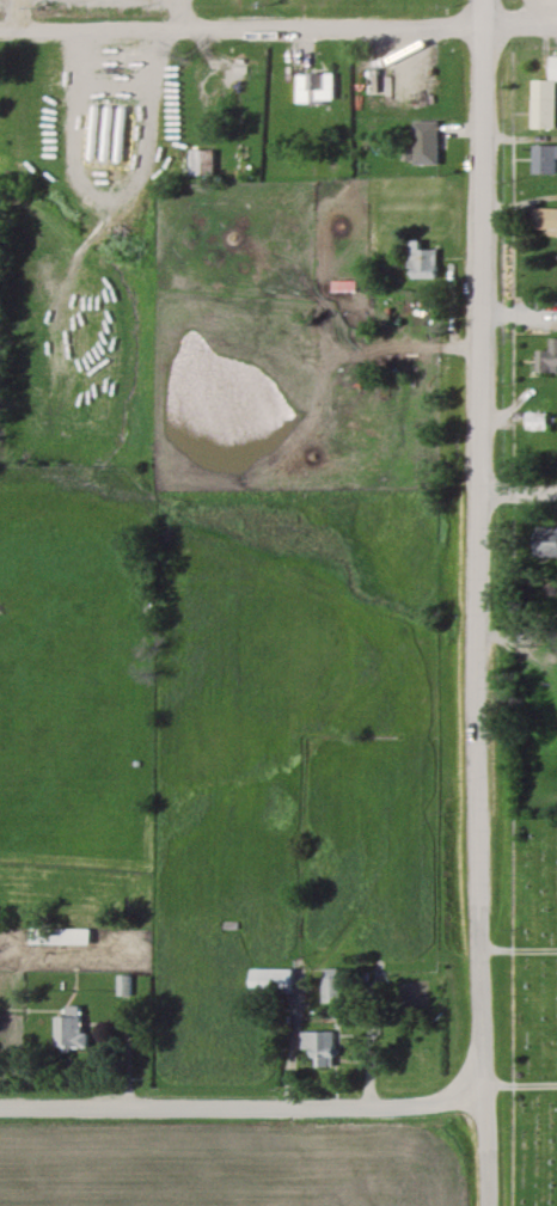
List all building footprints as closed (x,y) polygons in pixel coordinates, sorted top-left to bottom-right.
[(554,82),(556,82),(556,57),(545,57),(545,81),(529,81),(529,129),(554,129),(554,82)] [(382,95),(382,69),(362,69),(362,95),(382,95)] [(332,103),(332,72),(294,72),(294,103),(332,103)] [(123,105),(89,104),(88,161),(122,162),(123,105)] [(409,121),(409,165),(436,165),(436,121),(409,121)] [(531,145),(531,175),(556,175),(556,145),(531,145)] [(212,150),(187,150),(187,178),(211,179),(212,150)] [(539,210),(539,235),(556,235),(556,210),(539,210)] [(403,268),(412,268),(412,280),(435,280),(435,249),(420,249),(420,240),(403,240),(403,268)] [(532,371),(556,370),(556,338),(544,338),(545,350),(532,350),(532,371)] [(544,412),(521,412),(521,432),(544,432),(544,412)] [(533,557),(556,557),(556,527),(533,527),(533,557)] [(30,942),(30,926),(91,926),(91,942),(30,942)] [(251,995),(296,995),(296,969),(251,969),(251,995)] [(320,969),(320,1003),(341,1003),(341,969),(320,969)] [(116,973),(131,973),(131,994),(116,994),(116,973)] [(82,1005),(82,1031),(91,1031),(91,1047),(56,1047),(55,1006),(82,1005)] [(311,1067),(334,1067),(334,1031),(299,1031),(299,1050),(311,1050),(311,1067)]
